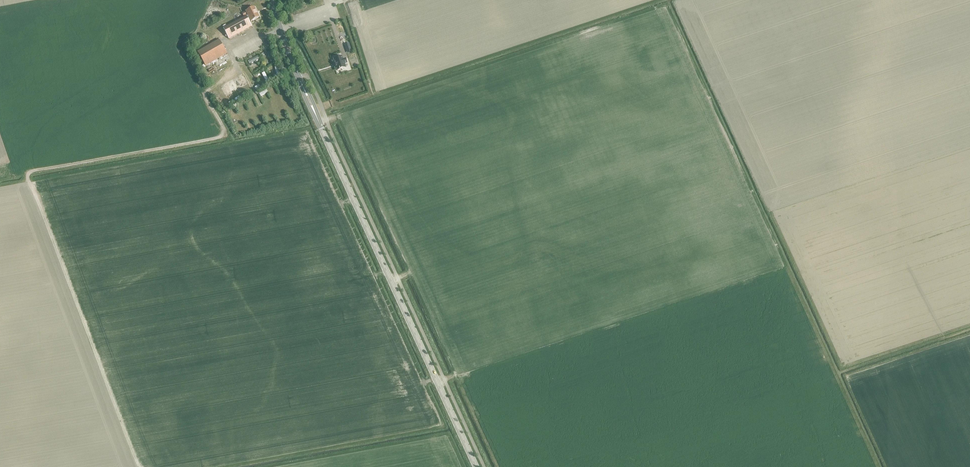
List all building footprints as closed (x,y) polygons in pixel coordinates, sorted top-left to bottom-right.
[(250,22),(259,17),(253,7),(242,13),(244,16),(247,15),(250,22)] [(223,28),(228,38),(251,26),(246,16),(223,28)] [(197,52),(205,65),(226,53),(219,39),(197,52)] [(343,59),(342,56),(333,59),(337,71),(341,69),(342,70),(343,70),(345,69),(346,68),(345,68),(346,68),(345,64),(347,63),(345,58),(343,59)] [(219,86),(226,97),(249,84),(242,72),(219,86)]
